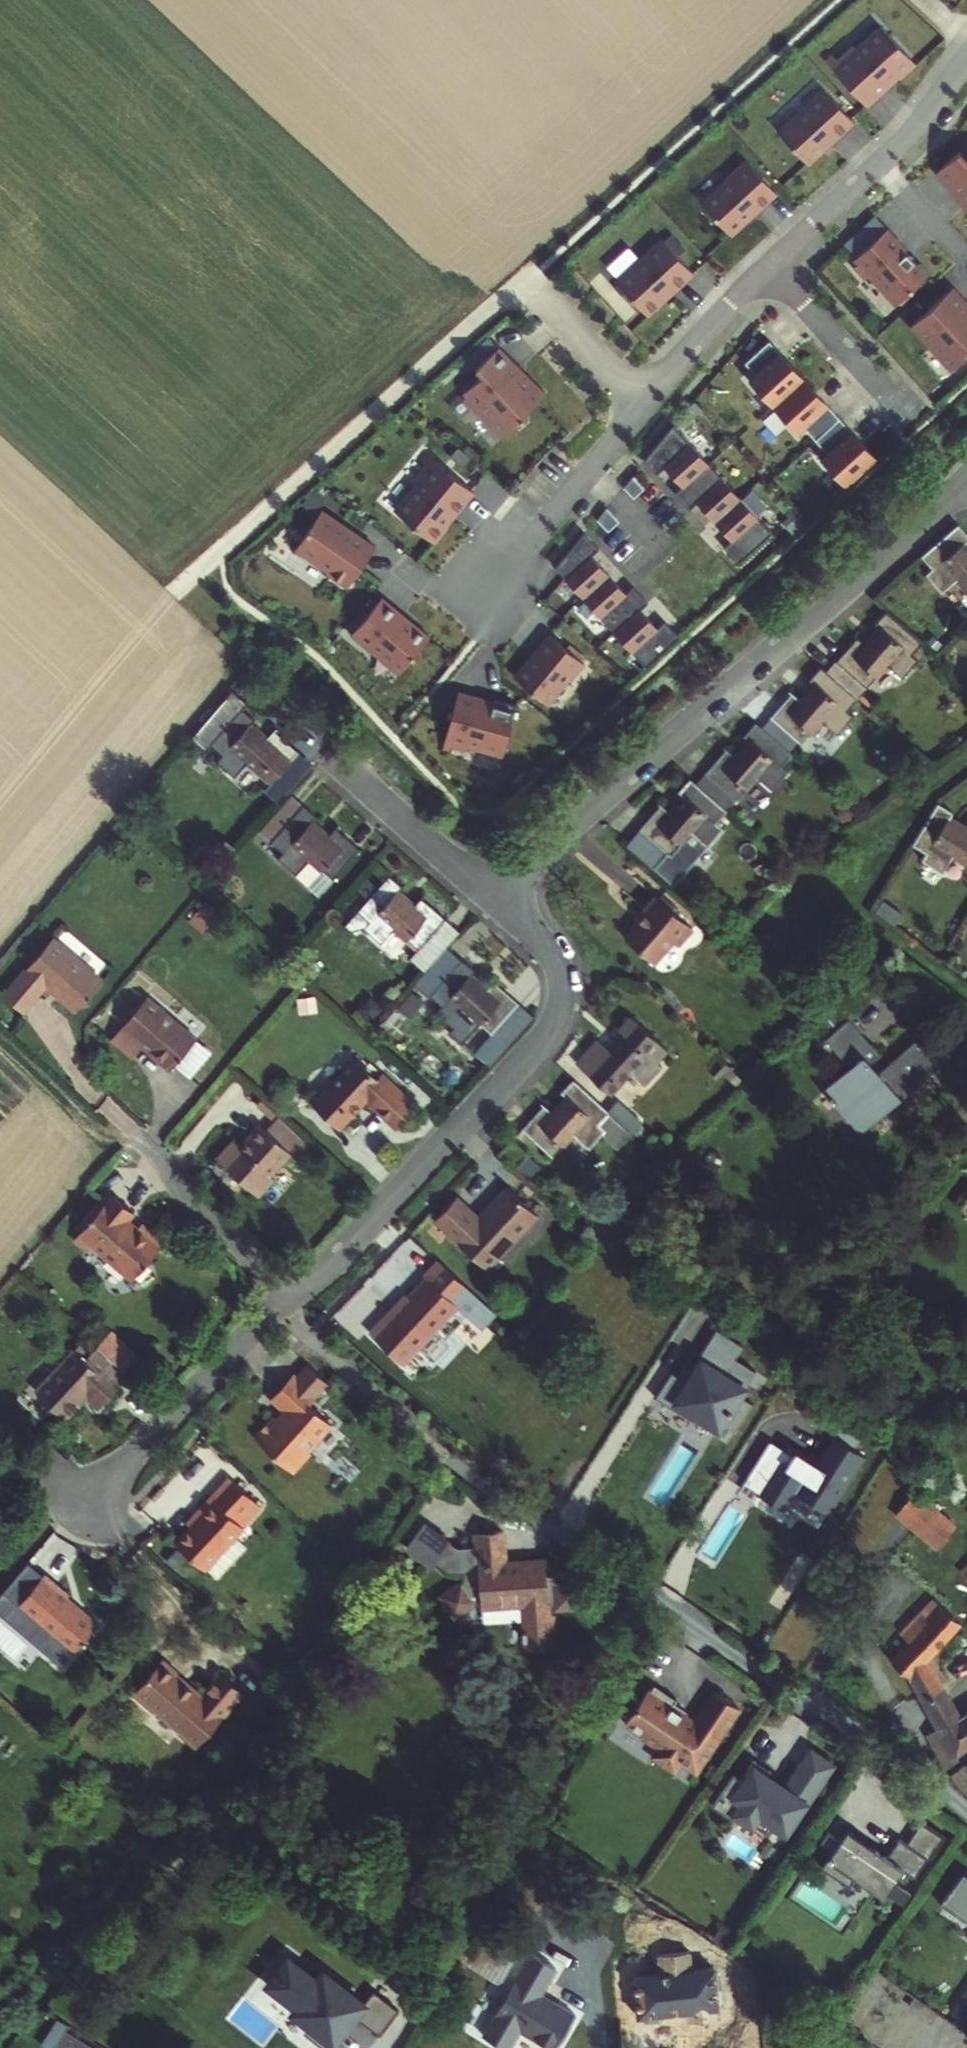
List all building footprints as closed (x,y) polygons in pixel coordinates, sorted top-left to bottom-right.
[(839,43),(832,50),(868,89),(891,68),(888,64),(897,56),(903,63),(919,49),(884,11),(859,34),(855,29),(839,43)] [(832,50),(839,43),(834,38),(827,45),(832,50)] [(807,94),(781,117),(809,147),(857,106),(825,72),(804,91),(807,94)] [(940,156),(962,178),(965,175),(966,177),(966,140),(961,134),(940,156)] [(730,166),(705,189),(732,218),(779,178),(748,143),(727,163),(730,166)] [(843,231),(856,244),(889,213),(877,200),(843,231)] [(889,213),(856,244),(860,249),(859,255),(865,261),(870,261),(898,290),(930,260),(889,213)] [(645,244),(620,267),(650,300),(666,285),(665,284),(674,275),(675,277),(696,258),(664,223),(643,242),(645,244)] [(954,274),(915,309),(956,354),(966,343),(966,288),(954,274)] [(772,326),(748,348),(758,359),(752,364),(776,391),(806,363),(772,326)] [(483,347),(477,353),(484,360),(466,376),(469,380),(468,386),(474,392),(479,392),(506,421),(529,401),(531,393),(542,383),(540,371),(527,370),(517,359),(521,355),(500,332),(483,347)] [(524,353),(517,359),(527,370),(540,371),(524,353)] [(806,363),(776,391),(801,418),(807,412),(818,425),(842,403),(806,363)] [(842,403),(818,425),(830,438),(824,443),(848,471),(879,443),(842,403)] [(675,410),(646,445),(659,459),(667,452),(684,472),(710,448),(675,410)] [(424,454),(434,442),(428,437),(419,450),(424,454)] [(455,500),(474,476),(434,442),(424,454),(412,469),(417,473),(397,496),(436,528),(450,512),(447,509),(443,506),(451,496),(455,500)] [(684,472),(677,478),(691,494),(699,488),(716,506),(742,483),(710,448),(684,472)] [(624,488),(633,498),(645,488),(634,476),(624,488)] [(742,483),(716,506),(733,525),(725,532),(740,548),(774,518),(742,483)] [(344,510),(323,496),(303,526),(307,543),(314,541),(332,553),(328,559),(349,574),(377,533),(354,517),(352,519),(342,512),(344,510)] [(443,506),(447,509),(455,500),(451,496),(443,506)] [(607,508),(597,520),(608,532),(619,521),(607,508)] [(586,517),(557,553),(584,583),(610,560),(593,541),(601,534),(586,517)] [(966,524),(963,526),(957,531),(928,554),(939,568),(933,573),(949,592),(963,580),(966,584),(966,525),(966,524)] [(303,526),(297,536),(307,543),(303,526)] [(610,560),(584,583),(616,618),(642,594),(649,587),(635,571),(627,578),(610,560)] [(380,587),(349,623),(371,641),(373,639),(400,661),(428,627),(411,613),(410,614),(400,606),(401,605),(380,587)] [(642,594),(616,618),(648,653),(682,622),(666,606),(659,613),(642,594)] [(839,660),(870,687),(891,663),(907,676),(922,658),(916,652),(928,639),(889,606),(877,621),(884,627),(871,642),(861,634),(839,660)] [(551,620),(517,663),(548,689),(569,664),(572,666),(586,649),(551,620)] [(839,660),(830,669),(861,697),(870,687),(839,660)] [(851,709),(861,697),(830,669),(824,664),(813,677),(818,682),(804,699),(795,691),(774,715),(803,739),(807,742),(826,720),(841,732),(857,714),(851,709)] [(481,685),(458,679),(446,731),(469,736),(471,730),(506,738),(518,689),(495,684),(493,693),(480,690),(481,685)] [(247,703),(228,687),(191,726),(224,755),(218,762),(235,777),(248,762),(273,784),(299,753),(275,732),(266,741),(249,727),(255,720),(242,708),(247,703)] [(774,715),(766,725),(794,749),(803,739),(774,715)] [(709,769),(741,796),(760,773),(776,786),(791,768),(786,763),(796,751),(794,749),(766,725),(759,718),(748,731),(754,736),(740,752),(730,744),(709,769)] [(446,731),(444,738),(451,739),(453,732),(446,731)] [(709,769),(699,781),(729,807),(731,809),(741,796),(709,769)] [(718,820),(729,807),(699,781),(692,774),(680,787),(686,792),(673,809),(663,800),(642,826),(674,853),(693,830),(709,843),(725,825),(718,820)] [(273,844),(304,809),(293,799),(261,833),(273,844)] [(915,845),(929,854),(925,861),(946,874),(957,859),(966,845),(966,829),(953,819),(957,813),(941,802),(915,845)] [(278,861),(297,878),(311,862),(334,883),(360,854),(335,832),(327,841),(311,827),(317,820),(304,809),(273,844),(284,854),(278,861)] [(683,861),(674,853),(642,826),(628,841),(633,846),(669,878),(683,861)] [(957,859),(966,865),(966,845),(957,859)] [(311,862),(297,878),(320,898),(334,883),(311,862)] [(403,926),(427,947),(455,914),(431,893),(423,901),(408,887),(413,881),(399,869),(366,907),(378,918),(372,925),(389,941),(403,926)] [(673,939),(679,945),(694,928),(659,896),(648,909),(652,912),(629,938),(654,961),(673,939)] [(419,957),(432,968),(469,927),(455,914),(427,947),(419,957)] [(57,986),(51,993),(70,1009),(95,978),(46,937),(0,991),(0,998),(16,1011),(45,976),(57,986)] [(465,1049),(487,1025),(495,1033),(523,1003),(499,980),(491,990),(475,975),(481,969),(467,957),(434,993),(447,1005),(441,1011),(459,1027),(451,1036),(465,1049)] [(403,1006),(415,1015),(427,998),(415,989),(403,1006)] [(142,998),(106,1040),(129,1059),(138,1047),(166,1070),(191,1040),(142,998)] [(611,1048),(603,1041),(580,1064),(610,1092),(631,1070),(646,1083),(663,1065),(656,1059),(667,1047),(631,1014),(618,1027),(625,1034),(611,1048)] [(836,1060),(809,1084),(847,1127),(936,1046),(912,1020),(862,1065),(854,1057),(864,1048),(834,1014),(812,1033),(836,1060)] [(392,1131),(416,1103),(353,1051),(306,1103),(336,1128),(358,1102),(392,1131)] [(611,1112),(574,1078),(562,1092),(568,1097),(554,1113),(544,1105),(523,1129),(555,1157),(576,1134),(591,1147),(607,1130),(600,1125),(611,1112)] [(276,1113),(262,1128),(284,1148),(298,1134),(287,1124),(276,1113)] [(265,1174),(286,1151),(284,1148),(262,1128),(257,1123),(236,1145),(230,1140),(212,1159),(252,1196),(269,1177),(265,1174)] [(449,1202),(427,1225),(479,1274),(531,1219),(501,1191),(471,1223),(449,1202)] [(71,1238),(84,1249),(124,1284),(157,1247),(134,1227),(130,1232),(121,1224),(127,1217),(105,1198),(71,1238)] [(84,1249),(71,1238),(66,1243),(78,1254),(84,1249)] [(433,1270),(419,1285),(423,1289),(389,1326),(385,1322),(363,1346),(394,1375),(420,1347),(450,1314),(455,1319),(476,1338),(490,1322),(433,1270)] [(455,1319),(450,1314),(420,1347),(425,1351),(455,1319)] [(490,1322),(476,1338),(489,1350),(504,1335),(490,1322)] [(747,1343),(718,1328),(671,1405),(717,1435),(749,1390),(759,1371),(737,1360),(747,1343)] [(129,1375),(96,1345),(84,1357),(74,1348),(35,1390),(65,1418),(87,1394),(100,1406),(129,1375)] [(296,1374),(321,1396),(332,1384),(307,1362),(296,1374)] [(321,1396),(296,1374),(272,1400),(286,1412),(279,1419),(274,1416),(254,1438),(295,1475),(312,1455),(310,1452),(333,1426),(312,1406),(321,1396)] [(910,1438),(905,1442),(911,1447),(915,1442),(910,1438)] [(818,1466),(767,1439),(743,1483),(794,1511),(818,1466)] [(205,1513),(188,1532),(218,1558),(245,1530),(243,1527),(261,1508),(230,1478),(200,1509),(205,1513)] [(907,1498),(890,1521),(918,1542),(935,1519),(907,1498)] [(935,1519),(918,1542),(934,1554),(951,1531),(935,1519)] [(206,1571),(218,1558),(188,1532),(177,1543),(206,1571)] [(494,1538),(459,1534),(455,1566),(436,1564),(428,1558),(400,1597),(409,1602),(450,1607),(496,1613),(491,1658),(520,1661),(524,1633),(521,1632),(522,1625),(529,1625),(528,1633),(551,1636),(555,1602),(533,1599),(533,1592),(526,1591),(528,1575),(490,1570),(494,1538)] [(376,1579),(400,1597),(428,1558),(403,1541),(376,1579)] [(966,1587),(966,1558),(950,1578),(964,1590),(966,1587)] [(44,1573),(17,1605),(74,1653),(98,1624),(66,1598),(69,1595),(44,1573)] [(926,1657),(961,1618),(934,1594),(903,1632),(911,1639),(895,1659),(908,1670),(930,1705),(950,1690),(926,1657)] [(164,1660),(136,1694),(158,1712),(160,1709),(185,1730),(183,1733),(200,1747),(246,1692),(223,1673),(205,1696),(179,1675),(180,1673),(164,1660)] [(638,1690),(619,1717),(653,1743),(648,1750),(668,1763),(673,1755),(690,1766),(733,1702),(708,1685),(690,1711),(692,1713),(689,1717),(665,1701),(669,1695),(649,1681),(647,1684),(641,1692),(638,1690)] [(638,1690),(641,1692),(647,1684),(643,1681),(638,1690)] [(945,1752),(951,1762),(961,1756),(954,1745),(966,1736),(966,1708),(964,1710),(960,1704),(939,1718),(944,1726),(932,1733),(945,1752)] [(805,1747),(796,1760),(822,1777),(830,1764),(805,1747)] [(822,1777),(796,1760),(786,1775),(791,1778),(785,1788),(764,1774),(767,1769),(750,1757),(737,1777),(729,1772),(709,1802),(729,1815),(736,1805),(751,1815),(749,1819),(767,1831),(770,1826),(783,1835),(806,1801),(800,1797),(807,1787),(813,1791),(822,1777)] [(956,1768),(966,1781),(966,1761),(965,1759),(956,1768)] [(733,1808),(749,1819),(751,1815),(736,1805),(733,1808)] [(917,1821),(903,1841),(924,1855),(938,1835),(917,1821)] [(843,1828),(835,1839),(838,1841),(846,1830),(843,1828)] [(870,1847),(846,1830),(838,1841),(835,1839),(823,1831),(816,1841),(828,1850),(817,1865),(845,1884),(851,1875),(880,1895),(899,1867),(911,1875),(924,1855),(903,1841),(896,1836),(883,1855),(870,1847)] [(959,1871),(938,1904),(964,1921),(966,1916),(966,1877),(959,1871)] [(470,1962),(502,1982),(523,1949),(491,1929),(470,1962)] [(532,1952),(484,2031),(509,2046),(521,2027),(554,2047),(575,2012),(541,1992),(557,1967),(532,1952)] [(286,1958),(273,1974),(276,1976),(268,1986),(295,2007),(291,2012),(308,2026),(304,2030),(324,2046),(323,2047),(330,2047),(347,2029),(341,2025),(348,2016),(354,2020),(356,2017),(379,2035),(398,2010),(373,1990),(363,2003),(321,1973),(316,1980),(286,1958)] [(966,2002),(966,1987),(951,2010),(958,2015),(966,2002)] [(966,2021),(966,2002),(958,2015),(966,2021)] [(341,2025),(347,2029),(354,2020),(348,2016),(341,2025)]
